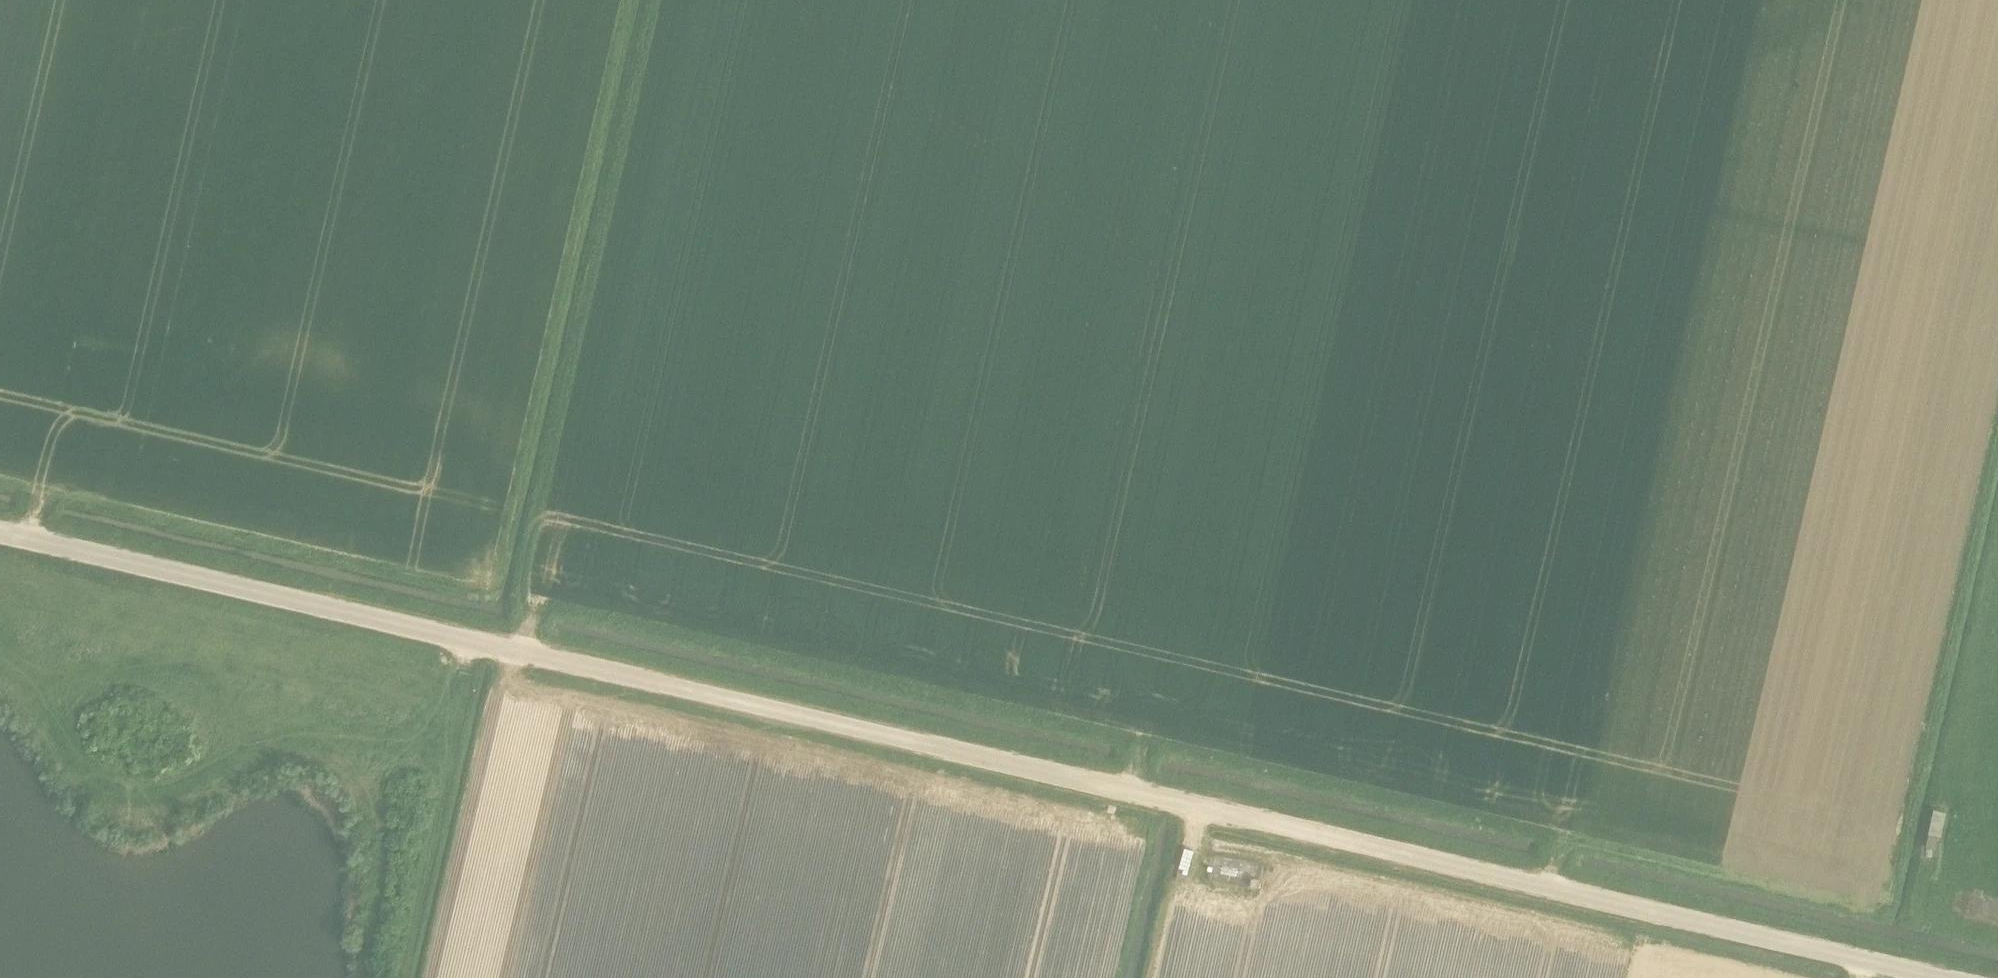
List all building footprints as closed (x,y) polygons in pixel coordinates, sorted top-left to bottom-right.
[(1934,813),(1926,849),(1935,851),(1937,840),(1940,840),(1946,815),(1934,813)] [(1250,880),(1249,887),(1256,888),(1258,881),(1250,880)]
